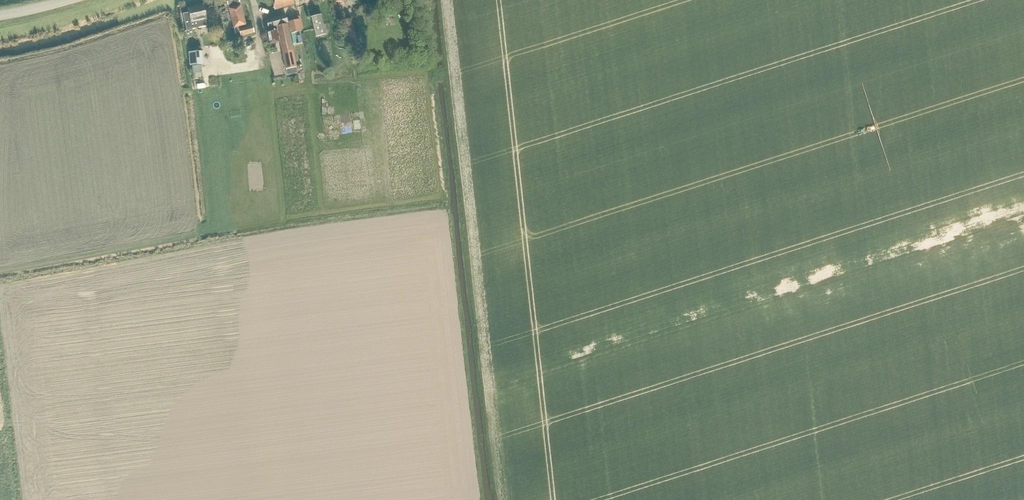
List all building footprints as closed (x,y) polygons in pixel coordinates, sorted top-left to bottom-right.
[(254,32),(252,25),(246,27),(240,5),(239,6),(238,2),(239,2),(239,0),(226,0),(234,28),(235,34),(240,32),(240,36),(254,32)] [(275,10),(294,4),(293,0),(272,0),(275,10)] [(191,23),(207,20),(203,5),(187,9),(188,13),(183,14),(186,31),(193,30),(191,23)] [(326,34),(321,14),(311,17),(315,37),(326,34)] [(268,28),(287,23),(285,15),(266,20),(268,28)] [(348,35),(355,32),(350,19),(343,21),(348,35)] [(285,69),(296,67),(287,24),(276,26),(277,28),(265,31),(268,44),(280,42),(285,69)] [(189,66),(203,66),(202,51),(188,52),(189,66)]
